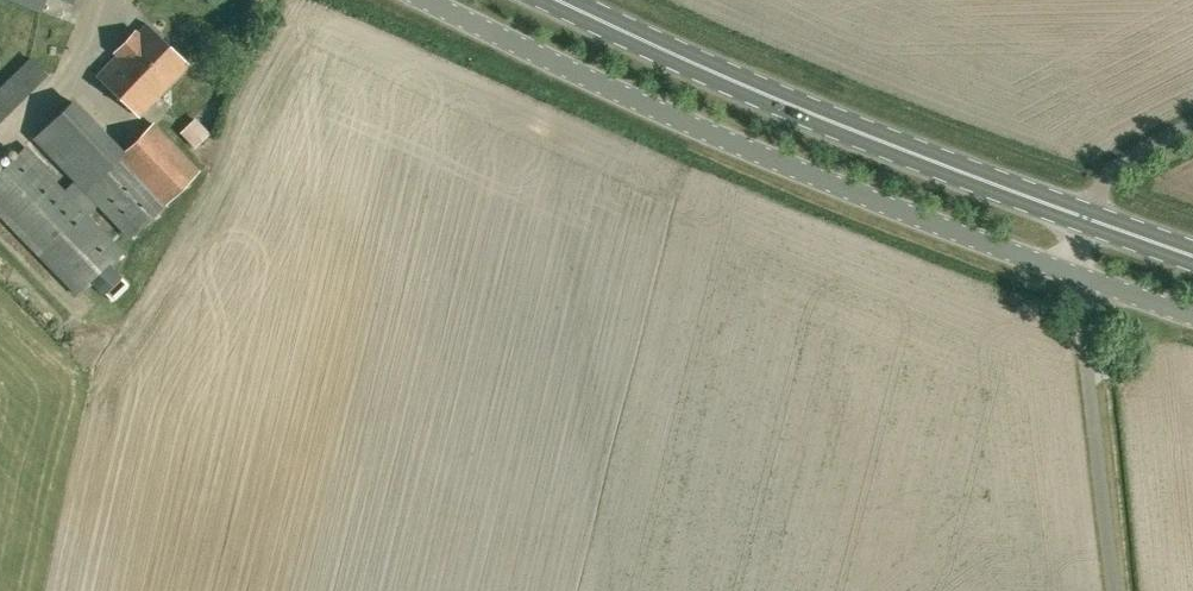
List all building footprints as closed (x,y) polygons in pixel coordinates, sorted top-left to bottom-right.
[(43,11),(48,0),(16,0),(43,11)] [(188,64),(189,63),(147,23),(146,24),(147,24),(138,33),(135,30),(115,51),(118,54),(97,75),(139,115),(188,63),(188,64)] [(33,54),(0,86),(0,125),(52,73),(33,54)] [(200,168),(154,121),(125,149),(75,98),(34,137),(74,179),(62,191),(22,148),(0,169),(0,215),(73,293),(200,168)] [(200,146),(218,138),(207,117),(190,126),(200,146)] [(1119,363),(1132,362),(1131,345),(1119,346),(1119,363)]
